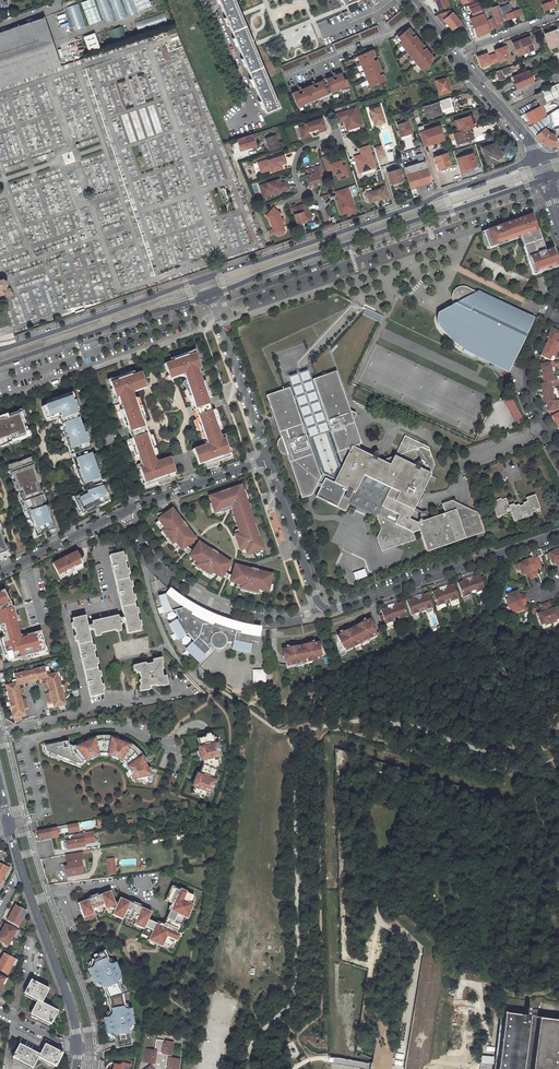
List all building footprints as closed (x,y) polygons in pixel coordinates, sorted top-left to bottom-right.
[(101,22),(95,0),(87,0),(82,2),(90,26),(101,22)] [(105,22),(114,18),(107,0),(97,0),(105,22)] [(125,17),(121,0),(110,0),(115,20),(125,17)] [(127,16),(152,7),(150,0),(122,0),(127,16)] [(234,0),(217,0),(218,4),(220,3),(226,18),(225,19),(228,27),(230,27),(236,40),(234,40),(237,48),(239,47),(244,60),(242,61),(246,69),(248,68),(253,81),(251,82),(254,89),(255,88),(261,101),(259,102),(262,109),(264,109),(266,113),(280,107),(277,100),(276,101),(234,0)] [(438,9),(448,5),(446,0),(434,0),(438,9)] [(549,2),(542,4),(544,10),(556,5),(554,0),(548,0),(549,2)] [(74,31),(86,27),(78,4),(67,7),(74,31)] [(494,28),(490,19),(489,20),(486,13),(490,11),(488,5),(481,7),(482,10),(483,14),(484,16),(483,16),(489,30),(494,28)] [(499,10),(497,5),(491,8),(497,23),(504,21),(499,10)] [(444,21),(456,35),(467,27),(462,21),(460,22),(452,13),(461,9),(460,7),(435,16),(441,23),(444,21)] [(511,12),(508,13),(506,7),(499,10),(504,21),(507,19),(507,20),(519,15),(523,14),(521,8),(516,10),(511,12)] [(406,16),(401,10),(386,23),(391,29),(406,16)] [(138,31),(168,23),(166,14),(135,21),(138,31)] [(480,15),(470,19),(477,36),(490,31),(489,30),(483,16),(484,16),(483,14),(480,15)] [(43,17),(0,32),(0,86),(59,67),(43,17)] [(379,33),(376,25),(332,45),(335,52),(353,44),(352,41),(360,38),(361,41),(379,33)] [(411,33),(406,26),(393,37),(399,44),(396,46),(398,48),(401,46),(410,56),(407,58),(409,61),(412,59),(415,63),(413,65),(414,67),(417,65),(421,70),(431,62),(429,60),(432,57),(425,49),(422,51),(419,48),(422,45),(414,36),(411,39),(409,35),(411,33)] [(112,41),(125,39),(123,27),(110,30),(112,41)] [(166,31),(168,37),(177,34),(175,28),(166,31)] [(546,34),(551,48),(558,45),(558,34),(557,29),(546,34)] [(85,36),(88,51),(100,49),(98,33),(85,36)] [(529,37),(512,43),(516,55),(522,53),(523,56),(534,52),(529,37)] [(374,56),(372,50),(357,56),(359,63),(356,64),(357,67),(360,66),(365,77),(362,79),(364,82),(367,80),(369,87),(384,80),(382,74),(379,76),(377,72),(380,70),(376,60),(372,61),(371,57),(374,56)] [(504,78),(503,76),(511,73),(510,71),(515,69),(513,65),(496,72),(499,80),(504,78)] [(533,82),(528,71),(512,77),(517,89),(533,82)] [(343,80),(340,73),(335,76),(336,80),(333,81),(331,77),(316,84),(318,87),(313,89),(312,86),(301,90),(303,94),(299,95),(297,92),(292,94),(297,109),(304,107),(305,110),(308,109),(307,106),(318,101),(320,104),(323,102),(322,99),(337,92),(339,96),(342,95),(340,91),(349,88),(345,79),(343,80)] [(449,87),(447,78),(435,81),(439,95),(449,92),(447,87),(449,87)] [(535,85),(539,87),(545,79),(544,78),(533,82),(511,91),(517,96),(521,91),(524,93),(528,88),(531,90),(535,85)] [(540,91),(545,103),(556,97),(558,96),(558,82),(554,84),(540,91)] [(540,91),(534,94),(540,106),(546,103),(545,103),(540,91)] [(428,117),(441,113),(438,101),(424,105),(428,117)] [(370,109),(376,127),(387,123),(382,106),(370,109)] [(540,106),(522,115),(527,123),(544,113),(540,106)] [(355,108),(334,114),(337,123),(344,121),(345,121),(346,124),(345,124),(347,130),(361,126),(355,108)] [(529,126),(546,116),(544,113),(527,123),(529,126)] [(528,127),(535,135),(543,128),(548,124),(547,115),(546,116),(529,126),(528,127)] [(473,126),(469,116),(455,120),(458,131),(468,128),(473,126)] [(326,131),(322,118),(304,124),(305,126),(299,128),(302,139),(310,136),(309,133),(309,131),(317,129),(318,131),(318,133),(326,131)] [(409,127),(408,121),(397,124),(400,135),(406,133),(404,128),(409,127)] [(429,144),(444,139),(440,125),(425,130),(423,125),(417,127),(424,146),(429,145),(429,144)] [(457,143),(472,138),(468,128),(458,131),(454,133),(457,143)] [(553,135),(548,134),(544,129),(535,136),(542,143),(558,147),(555,134),(553,135)] [(241,149),(256,145),(253,134),(238,139),(241,149)] [(280,148),(276,135),(266,138),(270,151),(280,148)] [(502,159),(497,144),(483,149),(488,164),(502,159)] [(354,157),(359,173),(374,168),(367,145),(359,148),(361,155),(361,156),(359,157),(358,155),(354,157)] [(418,162),(425,160),(423,153),(416,155),(418,162)] [(450,165),(446,153),(434,157),(438,168),(450,165)] [(332,154),(322,157),(326,171),(332,170),(333,174),(336,173),(339,172),(341,179),(349,177),(345,165),(342,166),(340,161),(335,162),(334,160),(332,154)] [(477,166),(473,154),(461,158),(465,169),(477,166)] [(268,159),(258,162),(260,169),(265,168),(266,168),(267,171),(271,169),(272,171),(280,169),(279,165),(281,164),(286,163),(283,155),(268,160),(268,159)] [(432,182),(425,161),(404,167),(411,189),(416,187),(432,182)] [(322,175),(319,166),(306,171),(307,175),(306,176),(310,187),(321,183),(318,176),(322,175)] [(403,180),(400,168),(387,172),(391,184),(403,180)] [(279,183),(278,179),(260,185),(263,194),(270,192),(271,195),(289,189),(287,181),(281,183),(279,183)] [(379,189),(367,193),(370,202),(382,198),(382,200),(390,197),(387,189),(386,185),(379,188),(379,189)] [(346,213),(355,210),(347,187),(335,192),(337,198),(339,199),(337,201),(336,201),(340,212),(345,210),(346,213)] [(293,208),(295,215),(298,224),(306,222),(306,218),(311,217),(307,204),(293,208)] [(279,213),(274,208),(266,216),(269,219),(273,231),(274,230),(275,234),(279,236),(283,235),(285,231),(283,227),(284,227),(282,222),(281,219),(279,213)] [(521,237),(530,263),(528,264),(532,277),(534,276),(534,274),(556,267),(557,269),(558,268),(553,250),(546,252),(546,254),(544,254),(543,253),(543,252),(541,253),(540,249),(542,248),(537,233),(538,233),(532,216),(528,217),(528,216),(520,218),(521,220),(517,221),(518,222),(515,223),(514,222),(513,222),(514,224),(511,225),(511,223),(494,229),(494,231),(490,232),(489,230),(482,233),(488,250),(496,247),(496,245),(519,237),(521,237)] [(519,237),(496,245),(496,247),(520,240),(519,237)] [(520,240),(528,264),(530,263),(521,237),(519,237),(520,240)] [(534,276),(557,269),(556,267),(534,274),(534,276)] [(535,318),(468,285),(466,284),(464,283),(462,283),(460,284),(458,285),(456,286),(455,287),(454,289),(453,291),(452,292),(452,294),(452,297),(453,298),(454,300),(456,303),(457,303),(458,304),(459,304),(460,305),(460,306),(459,308),(458,309),(457,310),(456,310),(455,311),(454,312),(453,312),(452,313),(451,313),(450,313),(448,313),(447,313),(438,314),(437,317),(437,322),(438,326),(441,330),(447,336),(452,340),(455,343),(458,345),(465,350),(471,353),(479,357),(489,361),(497,363),(503,364),(508,364),(512,364),(535,318)] [(12,294),(10,289),(2,291),(3,293),(0,294),(0,295),(3,303),(6,302),(4,297),(12,294)] [(457,310),(458,309),(459,308),(460,306),(460,305),(459,304),(458,304),(457,303),(456,303),(455,303),(453,304),(451,306),(448,310),(447,313),(448,313),(450,313),(451,313),(452,313),(453,312),(454,312),(455,311),(456,310),(457,310)] [(383,317),(365,308),(362,314),(380,323),(383,317)] [(558,344),(558,331),(553,328),(548,338),(549,339),(550,339),(558,344)] [(547,346),(546,346),(545,347),(546,348),(557,353),(558,353),(558,351),(558,344),(550,339),(549,339),(547,344),(548,344),(547,346)] [(557,353),(546,348),(545,347),(544,349),(545,350),(544,351),(541,356),(551,361),(553,356),(556,358),(558,353),(557,353)] [(170,362),(163,364),(169,381),(181,377),(184,378),(185,382),(187,388),(185,389),(190,404),(197,402),(201,415),(195,417),(200,432),(202,431),(205,438),(206,440),(203,445),(193,449),(198,464),(205,462),(206,464),(212,462),(214,466),(219,464),(218,460),(230,456),(223,435),(220,436),(219,433),(217,433),(216,430),(218,430),(217,427),(220,426),(214,410),(210,411),(206,399),(210,397),(204,381),(201,382),(201,379),(199,380),(198,377),(200,376),(198,372),(201,371),(194,351),(181,355),(180,351),(175,353),(176,357),(170,359),(170,362)] [(543,374),(553,372),(553,368),(556,367),(555,362),(542,364),(543,370),(544,370),(544,372),(543,372),(543,374)] [(310,379),(307,369),(305,370),(286,376),(308,439),(326,432),(328,432),(310,379)] [(135,393),(146,389),(141,372),(134,375),(133,372),(126,374),(125,370),(120,372),(121,376),(109,380),(116,401),(118,400),(120,404),(122,403),(123,406),(121,407),(122,410),(119,410),(125,427),(128,426),(133,438),(129,439),(135,455),(137,454),(138,457),(140,457),(141,460),(139,460),(140,464),(138,465),(145,485),(157,481),(159,485),(164,483),(163,479),(169,477),(168,475),(175,472),(170,457),(159,460),(155,458),(154,456),(151,449),(154,448),(149,433),(142,436),(137,423),(144,420),(139,405),(137,406),(134,399),(133,396),(135,393)] [(349,502),(376,514),(383,529),(379,538),(383,552),(417,541),(415,535),(423,532),(429,552),(468,540),(485,533),(477,512),(452,500),(442,504),(445,513),(429,518),(427,512),(422,513),(413,509),(414,507),(426,480),(435,462),(429,445),(425,440),(400,428),(386,456),(379,459),(374,456),(376,453),(375,450),(371,451),(370,455),(355,448),(360,446),(353,426),(358,415),(347,410),(334,371),(310,379),(328,432),(329,434),(336,454),(340,463),(342,464),(339,469),(338,468),(326,432),(308,439),(321,474),(319,478),(305,439),(287,388),(264,396),(279,438),(277,439),(276,443),(276,444),(276,446),(277,449),(277,450),(278,451),(280,454),(282,455),(284,456),(285,456),(301,500),(312,496),(315,486),(319,488),(315,497),(344,511),(348,504),(349,502)] [(545,384),(558,382),(557,377),(554,377),(553,372),(543,374),(544,376),(545,376),(545,378),(544,378),(545,384)] [(553,387),(558,386),(558,381),(558,382),(545,384),(542,384),(543,390),(544,390),(544,392),(543,392),(543,394),(554,392),(553,387)] [(548,403),(558,401),(558,396),(555,397),(554,392),(543,394),(544,396),(545,396),(545,398),(544,398),(545,403),(548,403)] [(102,486),(101,483),(99,484),(96,476),(98,475),(97,472),(91,454),(88,443),(81,425),(80,422),(78,423),(75,415),(77,414),(76,411),(79,410),(76,404),(74,405),(72,401),(70,394),(61,397),(62,400),(55,403),(54,400),(50,401),(51,404),(42,407),(45,417),(48,416),(49,421),(58,418),(59,419),(58,420),(59,423),(60,423),(61,427),(62,430),(63,430),(63,432),(62,432),(64,437),(66,436),(67,440),(65,440),(75,470),(77,470),(78,473),(77,473),(78,478),(79,478),(80,480),(79,480),(80,484),(81,483),(82,487),(81,488),(83,491),(84,492),(78,495),(79,497),(74,499),(81,514),(86,512),(87,514),(95,509),(93,505),(97,503),(98,506),(108,501),(106,496),(105,496),(104,493),(107,492),(105,485),(102,486)] [(502,400),(518,429),(524,426),(522,418),(510,395),(502,400)] [(548,403),(549,413),(558,411),(558,401),(548,403)] [(197,402),(190,404),(195,417),(201,415),(197,402)] [(0,418),(0,447),(8,444),(7,443),(18,440),(18,441),(29,437),(26,427),(24,428),(22,421),(23,421),(20,411),(9,415),(9,417),(3,419),(2,418),(0,418)] [(142,436),(149,433),(144,420),(137,423),(142,436)] [(81,425),(88,443),(90,443),(86,433),(85,433),(84,431),(86,430),(84,424),(81,425)] [(93,453),(91,454),(97,472),(100,471),(97,465),(96,466),(95,463),(97,462),(93,453)] [(16,463),(8,465),(10,470),(12,470),(13,474),(12,475),(14,482),(16,482),(18,489),(17,490),(21,502),(24,501),(41,495),(38,487),(40,486),(38,482),(37,483),(34,475),(36,475),(33,467),(32,468),(30,463),(31,463),(30,458),(22,460),(22,461),(16,463)] [(239,522),(241,527),(239,528),(239,529),(241,533),(239,534),(240,538),(237,539),(241,551),(242,550),(246,549),(247,553),(248,555),(257,552),(256,550),(260,549),(264,547),(260,536),(260,535),(256,524),(242,485),(230,489),(221,492),(210,497),(212,505),(215,504),(217,508),(218,511),(222,510),(223,513),(229,511),(228,509),(232,507),(232,509),(235,516),(237,515),(239,522)] [(523,505),(518,506),(518,504),(513,506),(513,504),(509,506),(507,506),(506,504),(508,503),(506,498),(492,503),(497,516),(509,512),(511,512),(514,521),(522,518),(523,521),(527,520),(526,517),(532,515),(531,513),(536,511),(536,514),(541,512),(535,494),(525,497),(527,501),(522,503),(523,505)] [(47,531),(55,527),(51,513),(48,514),(47,511),(49,510),(48,505),(44,506),(44,505),(43,501),(42,501),(41,498),(42,498),(41,495),(24,501),(26,509),(26,511),(27,511),(28,514),(27,514),(30,521),(31,521),(36,537),(47,531)] [(348,504),(375,516),(376,514),(349,502),(348,504)] [(49,536),(60,531),(52,509),(49,510),(47,511),(48,514),(51,513),(55,527),(47,531),(49,536)] [(166,514),(173,523),(180,519),(172,510),(166,514)] [(162,533),(172,546),(173,545),(175,543),(176,543),(177,543),(179,546),(183,551),(183,550),(187,547),(194,542),(191,538),(193,537),(189,532),(190,531),(187,528),(185,529),(181,524),(183,523),(180,519),(173,523),(166,514),(165,512),(157,515),(159,521),(159,522),(165,528),(165,529),(165,530),(163,532),(162,533)] [(156,524),(163,532),(165,530),(165,529),(165,528),(159,522),(156,524)] [(6,551),(9,550),(0,525),(0,535),(6,551)] [(217,556),(212,553),(213,551),(209,549),(208,549),(203,546),(201,548),(199,546),(197,545),(193,552),(191,557),(190,558),(195,561),(198,562),(198,563),(198,564),(197,567),(196,568),(210,577),(211,575),(212,573),(213,573),(214,573),(217,574),(223,578),(224,577),(226,573),(232,563),(218,554),(217,556)] [(183,550),(191,557),(193,552),(187,547),(183,550)] [(550,553),(550,554),(552,559),(553,565),(557,563),(558,563),(558,550),(550,553)] [(54,563),(60,576),(67,572),(68,575),(78,570),(77,567),(84,564),(78,551),(54,563)] [(71,619),(90,697),(103,694),(88,631),(93,630),(94,634),(121,628),(120,624),(125,622),(128,634),(141,631),(123,553),(109,556),(124,618),(119,619),(118,615),(91,621),(92,625),(87,627),(85,616),(71,619)] [(529,560),(534,578),(539,577),(538,573),(537,570),(539,570),(542,568),(540,563),(539,558),(539,557),(529,560)] [(525,574),(527,573),(528,576),(529,580),(534,578),(529,560),(518,564),(518,565),(520,570),(521,575),(525,574)] [(242,590),(257,594),(258,593),(258,590),(259,590),(260,589),(263,590),(269,592),(272,578),(271,578),(268,577),(269,574),(262,573),(263,572),(258,571),(258,573),(252,571),(252,569),(236,565),(233,576),(232,581),(232,583),(238,584),(241,585),(242,586),(243,587),(242,589),(242,590)] [(353,573),(356,581),(369,577),(366,569),(353,573)] [(224,577),(232,581),(233,576),(226,573),(224,577)] [(154,576),(158,590),(167,587),(165,586),(161,583),(158,579),(154,576)] [(469,588),(470,592),(474,590),(475,593),(484,590),(480,576),(475,578),(474,578),(474,579),(473,580),(473,578),(469,580),(469,581),(471,587),(469,588)] [(470,592),(469,588),(471,587),(469,581),(469,580),(465,581),(465,582),(463,583),(463,582),(458,583),(458,585),(462,595),(463,598),(471,595),(470,592)] [(449,588),(447,588),(447,587),(443,589),(445,595),(443,596),(444,601),(449,599),(450,602),(459,599),(458,596),(454,586),(454,585),(449,586),(449,588)] [(44,651),(43,647),(39,632),(25,636),(26,637),(19,639),(14,621),(16,621),(16,620),(15,616),(12,607),(10,607),(9,602),(7,604),(5,600),(8,598),(6,593),(4,593),(2,589),(0,590),(0,631),(1,630),(3,637),(1,638),(3,646),(5,653),(2,653),(3,656),(5,655),(7,660),(11,659),(11,661),(19,659),(19,657),(24,656),(32,654),(32,657),(35,656),(34,653),(44,651)] [(432,593),(437,606),(445,604),(444,601),(443,596),(445,595),(443,589),(439,590),(439,591),(437,592),(437,590),(437,591),(432,592),(432,593)] [(192,631),(197,637),(185,649),(198,661),(209,649),(205,645),(205,639),(209,639),(209,641),(210,643),(211,646),(214,648),(216,648),(217,648),(219,648),(220,648),(221,647),(223,646),(224,645),(225,643),(226,639),(233,641),(231,649),(248,653),(249,649),(252,649),(253,642),(258,643),(260,628),(250,626),(238,623),(229,621),(215,616),(213,617),(211,618),(209,619),(206,615),(202,610),(193,606),(188,603),(180,598),(171,591),(171,592),(159,596),(164,612),(179,608),(183,615),(169,624),(178,639),(192,631)] [(510,604),(528,598),(527,594),(523,596),(520,597),(520,595),(518,591),(507,594),(508,599),(510,604)] [(417,598),(419,604),(417,605),(419,610),(423,608),(424,611),(433,608),(428,595),(428,594),(423,595),(422,595),(423,597),(421,597),(421,596),(417,597),(417,598)] [(406,602),(411,615),(420,612),(417,605),(419,604),(417,598),(417,597),(413,599),(413,600),(412,600),(411,599),(406,601),(406,602)] [(528,598),(510,604),(512,609),(513,614),(524,610),(523,606),(523,604),(526,603),(530,602),(528,598)] [(391,606),(393,613),(391,614),(393,618),(397,617),(398,620),(406,617),(402,604),(402,603),(396,604),(397,606),(395,606),(395,605),(391,606)] [(551,622),(556,620),(558,619),(558,616),(556,608),(553,609),(551,610),(550,606),(549,605),(549,603),(545,604),(551,622)] [(538,614),(541,625),(546,623),(551,622),(545,604),(541,605),(542,609),(544,612),(542,613),(538,614)] [(381,614),(385,624),(394,621),(393,618),(391,614),(393,613),(391,606),(387,608),(387,609),(386,609),(385,608),(380,610),(381,614)] [(349,631),(339,631),(342,634),(337,636),(346,652),(380,637),(379,633),(380,633),(373,620),(368,620),(362,625),(349,631)] [(294,664),(303,662),(312,660),(319,659),(319,657),(325,655),(319,642),(318,643),(317,642),(313,643),(313,641),(308,643),(308,644),(305,645),(295,647),(292,647),(286,646),(287,648),(283,649),(286,665),(294,664)] [(34,653),(35,656),(46,653),(45,647),(43,647),(44,651),(34,653)] [(163,669),(161,658),(152,660),(152,663),(146,664),(145,663),(134,665),(136,673),(139,672),(140,680),(139,680),(140,691),(149,690),(149,686),(156,685),(157,687),(167,685),(166,676),(162,677),(161,669),(163,669)] [(21,682),(38,678),(39,680),(45,679),(45,677),(44,673),(43,668),(32,670),(32,671),(24,673),(23,672),(13,675),(14,679),(15,683),(15,685),(21,684),(21,682)] [(200,668),(198,670),(198,674),(203,678),(206,674),(200,668)] [(253,670),(253,683),(267,683),(267,670),(253,670)] [(47,687),(58,685),(57,684),(56,680),(55,674),(49,676),(45,677),(45,679),(45,681),(46,683),(44,684),(42,684),(43,688),(47,687)] [(6,696),(17,694),(22,693),(21,689),(20,689),(18,689),(16,689),(16,688),(15,685),(15,683),(11,684),(4,686),(5,691),(6,696)] [(48,692),(48,693),(47,694),(44,694),(45,699),(60,695),(59,690),(58,685),(47,687),(48,692)] [(9,707),(25,703),(24,699),(20,700),(19,700),(18,698),(17,694),(6,696),(8,702),(9,707)] [(51,709),(62,706),(61,700),(60,696),(60,695),(45,699),(45,703),(49,703),(50,702),(50,704),(51,709)] [(25,703),(9,707),(10,712),(11,718),(17,716),(22,715),(21,711),(21,709),(22,708),(26,708),(25,703)] [(203,763),(199,773),(197,772),(192,785),(194,786),(193,788),(196,789),(194,793),(199,793),(199,795),(200,795),(200,796),(201,797),(203,797),(205,795),(205,794),(207,794),(208,791),(213,779),(215,772),(213,771),(214,768),(216,764),(219,763),(217,756),(214,743),(212,735),(211,735),(210,734),(209,733),(206,733),(205,735),(205,736),(197,738),(199,747),(198,747),(201,760),(202,760),(203,763)] [(102,754),(108,754),(111,755),(113,756),(116,757),(121,760),(124,763),(126,765),(127,766),(128,767),(130,771),(132,775),(132,776),(134,776),(135,777),(135,779),(135,781),(136,783),(141,782),(141,783),(142,784),(144,784),(146,784),(147,783),(147,781),(147,780),(151,779),(150,774),(148,768),(145,769),(143,764),(144,763),(142,759),(143,758),(142,756),(139,752),(137,754),(132,749),(134,747),(129,744),(127,743),(123,741),(122,743),(119,742),(118,742),(116,741),(117,740),(112,738),(112,737),(105,736),(105,739),(98,739),(98,736),(90,737),(91,739),(86,741),(86,742),(83,744),(81,741),(80,741),(77,743),(78,745),(75,747),(73,745),(72,747),(68,745),(67,741),(44,746),(45,752),(79,765),(81,762),(85,758),(87,758),(92,756),(93,755),(95,755),(97,754),(102,754)] [(45,755),(79,767),(82,764),(81,762),(79,765),(45,752),(45,755)] [(78,831),(77,823),(39,830),(33,831),(34,838),(61,833),(61,829),(68,828),(68,833),(78,831)] [(66,841),(67,848),(84,845),(82,833),(72,835),(73,839),(66,841)] [(84,865),(82,851),(65,854),(67,865),(68,868),(65,869),(67,876),(83,873),(82,866),(84,865)] [(134,921),(144,925),(143,928),(141,933),(148,937),(157,940),(163,943),(171,946),(174,939),(176,935),(177,932),(184,916),(188,908),(190,902),(194,894),(189,892),(189,891),(180,887),(179,888),(171,884),(166,895),(169,897),(169,898),(169,899),(169,900),(170,900),(170,901),(171,901),(169,905),(171,906),(166,917),(169,919),(167,922),(163,923),(160,922),(159,923),(147,918),(151,910),(141,906),(138,905),(139,903),(136,902),(132,902),(129,900),(119,896),(117,901),(116,903),(115,903),(114,900),(110,890),(99,893),(96,895),(95,893),(93,894),(92,895),(90,897),(87,898),(77,902),(79,909),(83,917),(93,913),(95,912),(102,909),(106,908),(110,906),(114,908),(113,911),(123,916),(125,916),(131,919),(134,921)] [(24,911),(13,905),(5,920),(16,925),(24,911)] [(0,930),(0,941),(6,944),(11,935),(14,929),(3,924),(0,930)] [(120,977),(114,962),(112,963),(109,962),(104,950),(96,953),(97,957),(91,959),(92,962),(90,967),(88,968),(92,977),(94,976),(96,981),(101,983),(105,992),(108,993),(109,997),(110,1001),(108,1003),(110,1012),(107,1017),(108,1022),(105,1023),(107,1032),(109,1032),(114,1035),(116,1046),(131,1044),(128,1026),(130,1023),(132,1023),(129,1008),(128,1008),(124,1006),(122,993),(117,981),(118,977),(120,977)] [(2,953),(0,956),(0,971),(5,973),(9,964),(13,959),(2,953)] [(36,983),(29,980),(22,993),(35,1000),(28,1014),(37,1018),(36,1019),(39,1021),(40,1020),(49,1025),(56,1011),(39,1002),(46,989),(39,985),(39,984),(36,982),(36,983)] [(503,1014),(495,1068),(558,1068),(558,1022),(503,1014)] [(179,1057),(170,1056),(171,1052),(172,1052),(173,1041),(155,1038),(154,1049),(146,1048),(144,1061),(155,1063),(159,1068),(157,1068),(177,1068),(179,1057)] [(37,1055),(17,1044),(10,1057),(19,1062),(18,1063),(22,1065),(22,1064),(30,1068),(36,1058),(53,1067),(60,1053),(42,1044),(37,1055)]
